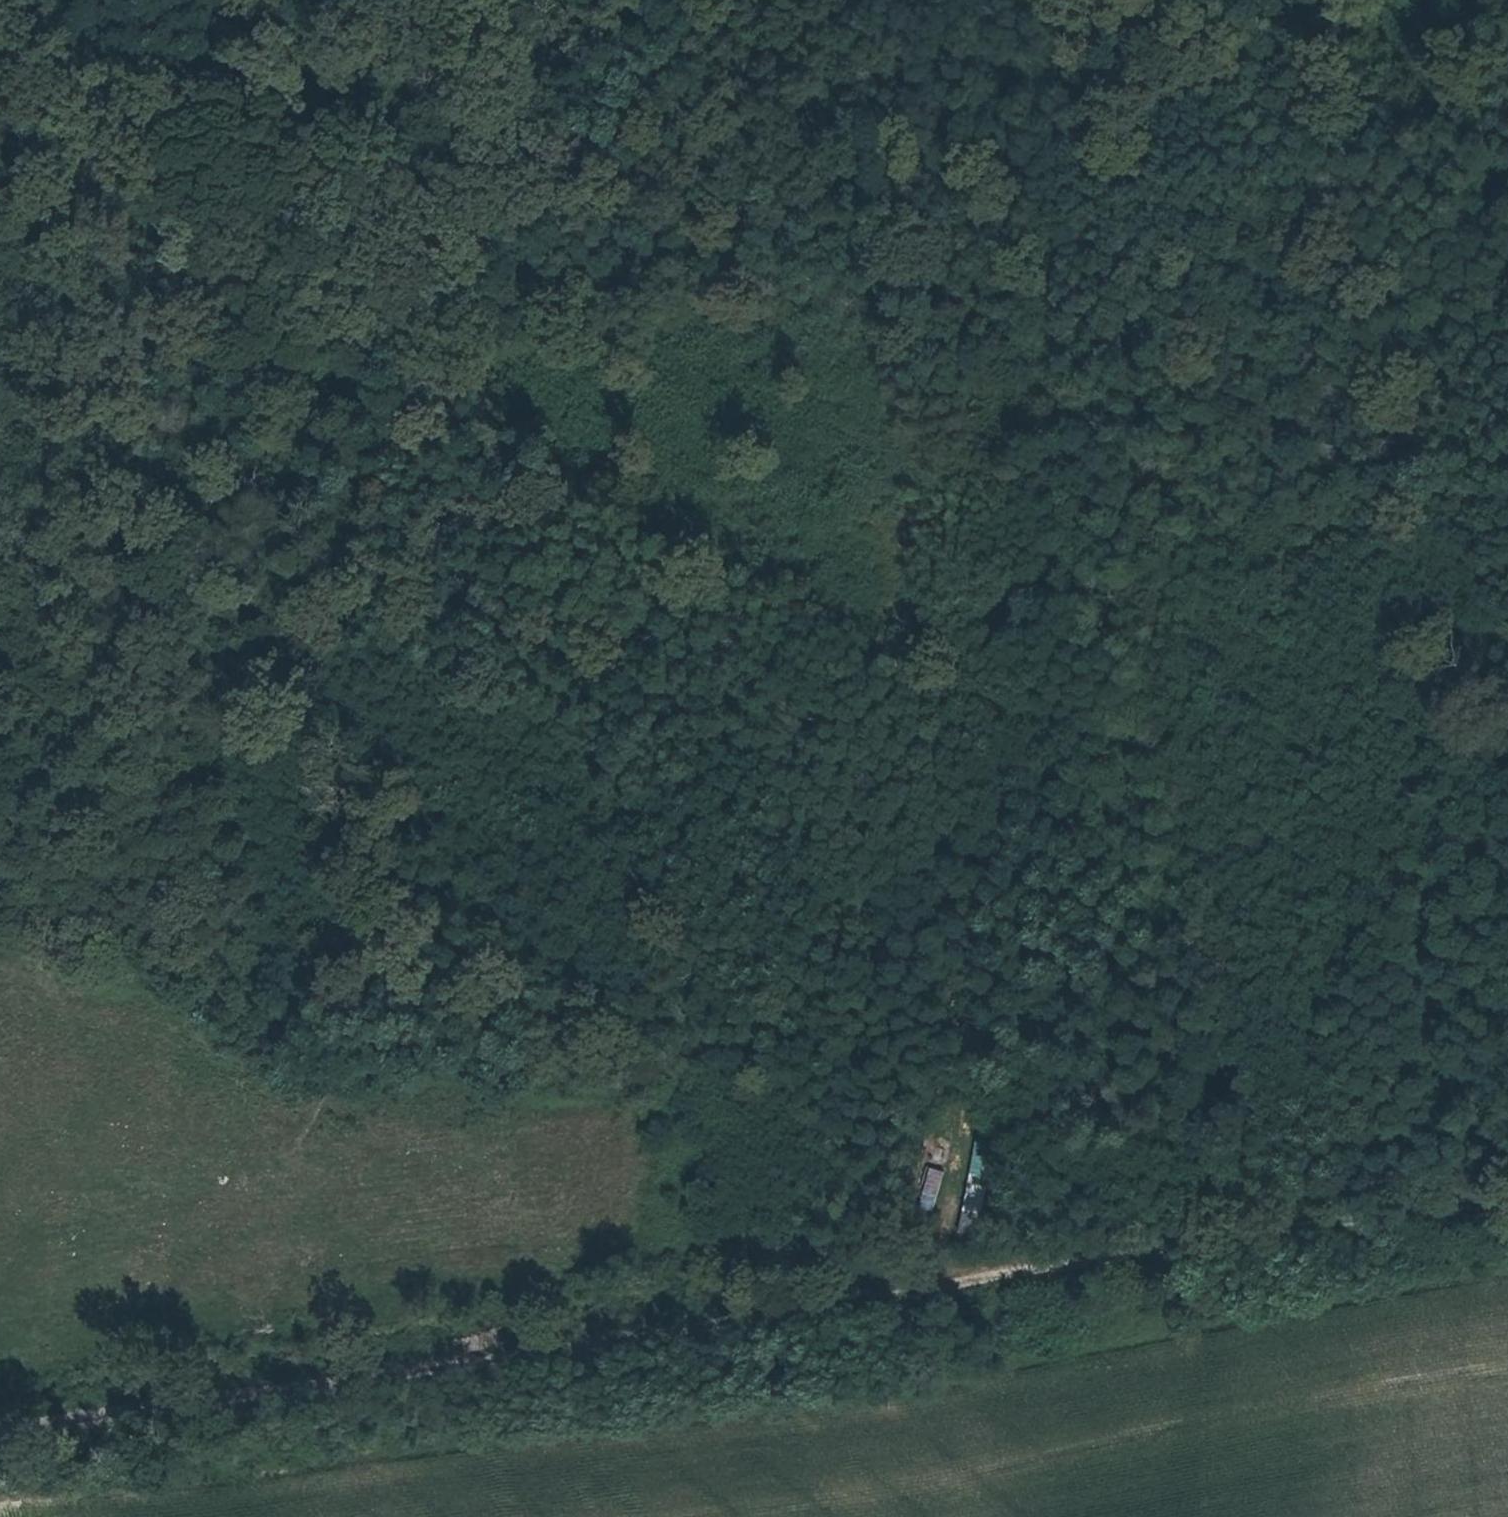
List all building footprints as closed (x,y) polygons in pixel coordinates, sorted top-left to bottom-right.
[(941,1193),(945,1144),(929,1142),(924,1191),(941,1193)] [(991,1192),(999,1148),(974,1143),(966,1187),(991,1192)] [(957,1197),(959,1224),(986,1222),(984,1195),(957,1197)]
